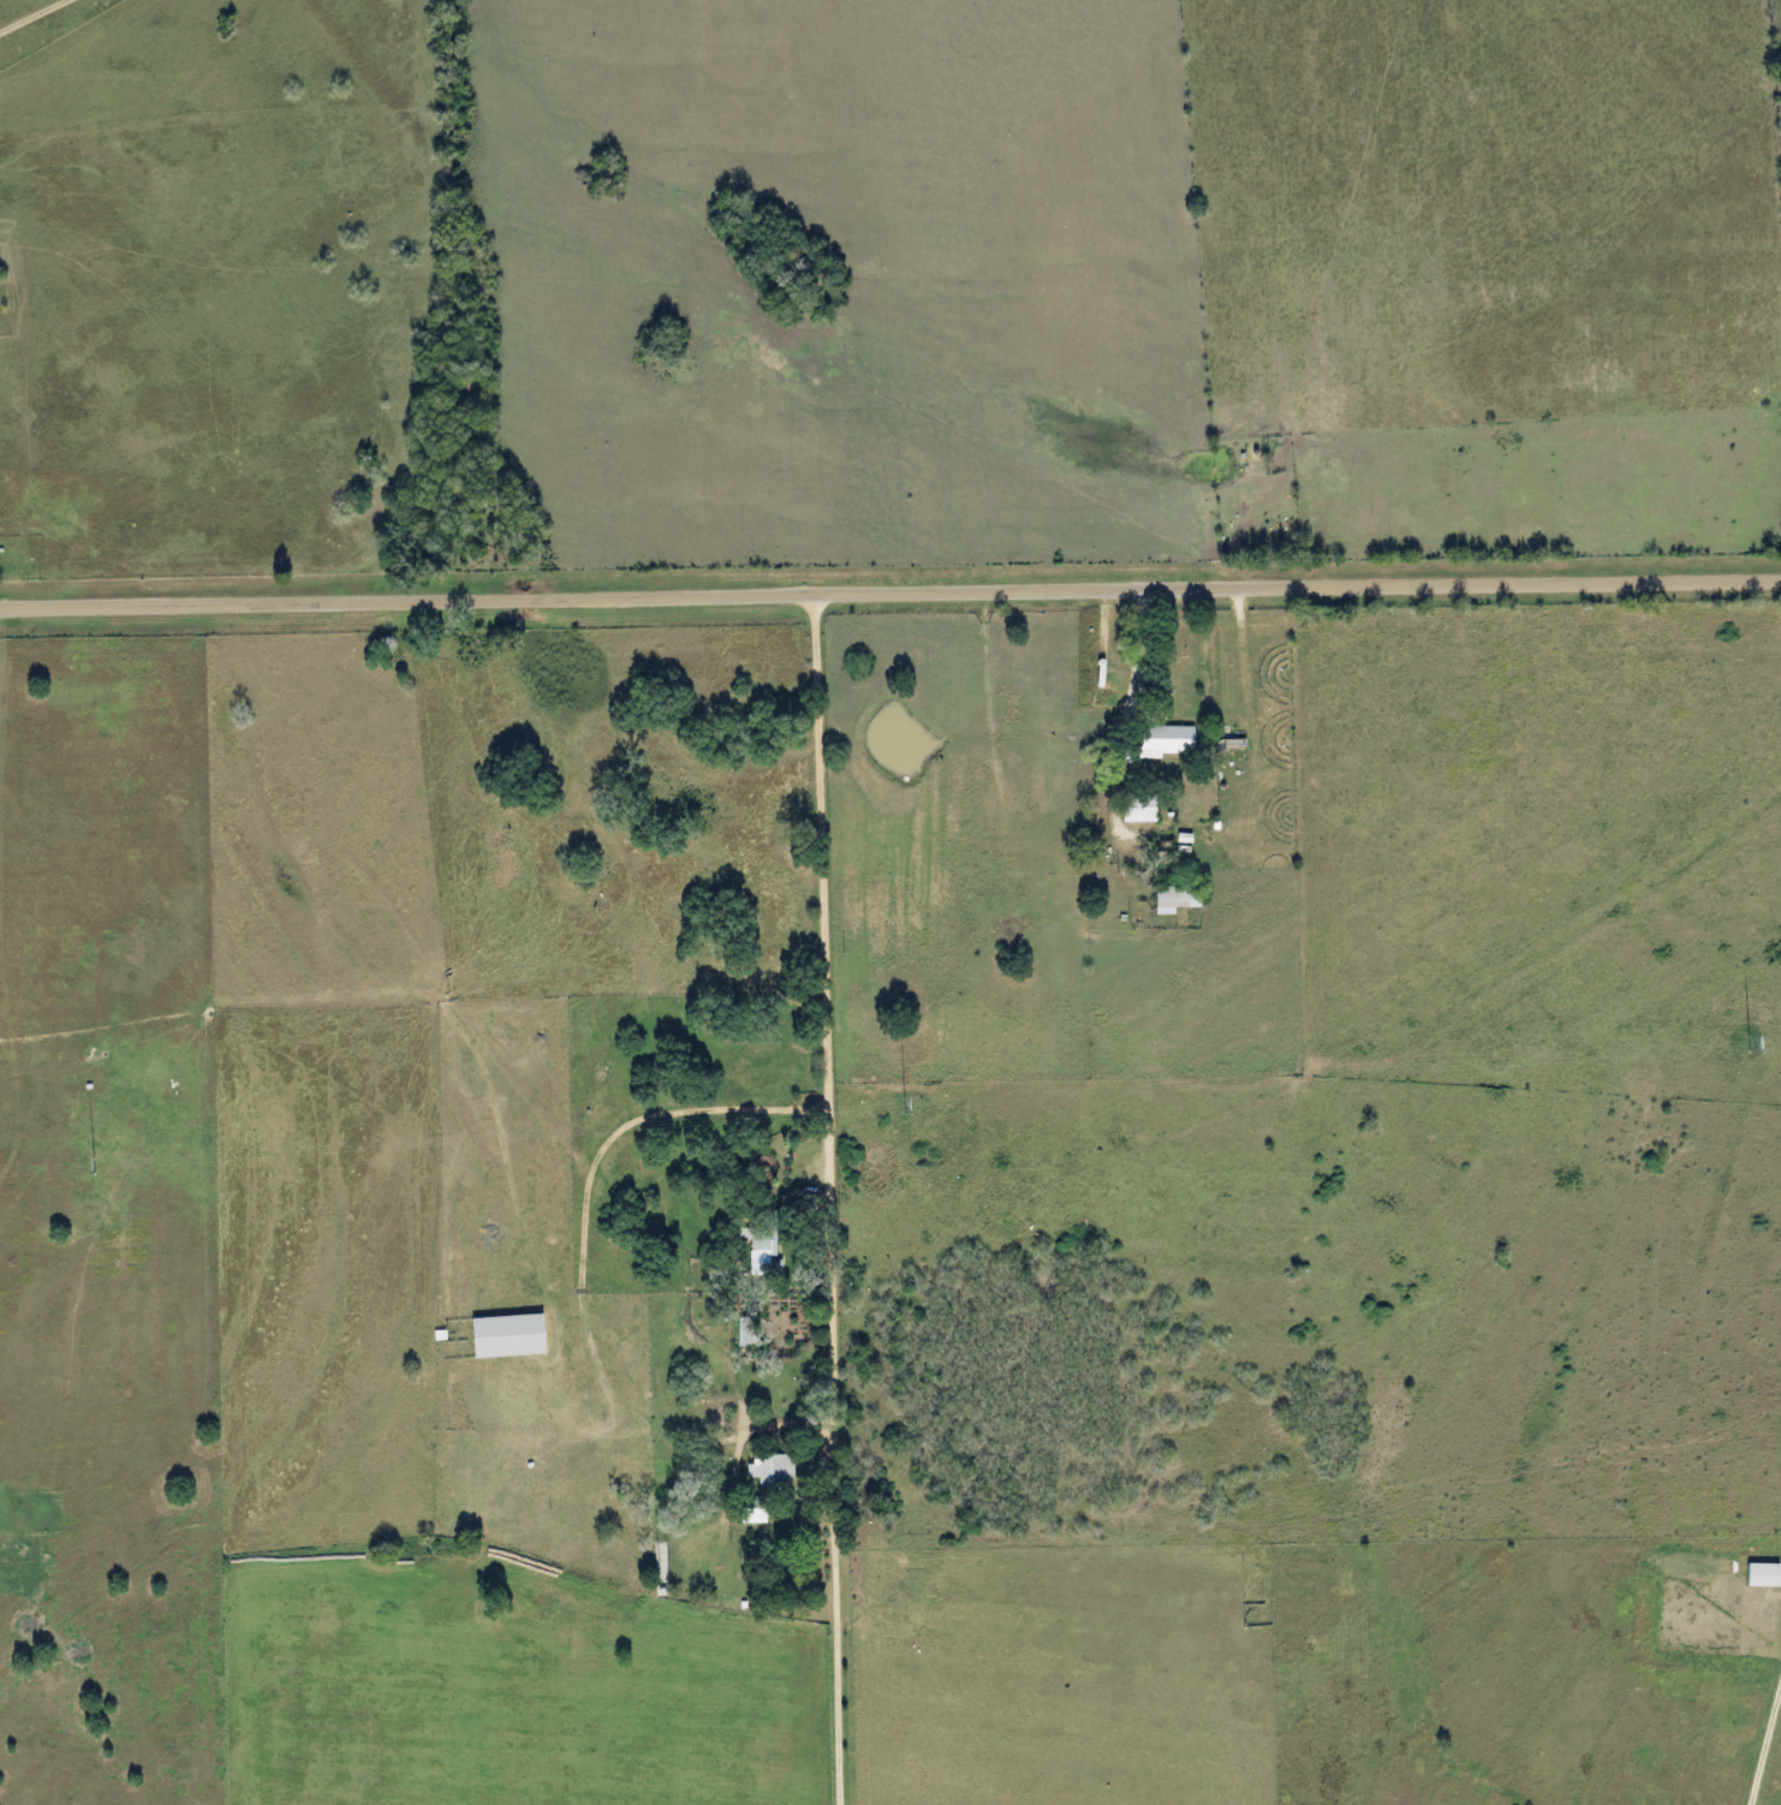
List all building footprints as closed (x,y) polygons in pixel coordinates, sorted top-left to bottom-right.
[(1187,726),(1135,726),(1135,755),(1187,755),(1187,726)] [(1151,822),(1151,796),(1117,796),(1117,822),(1151,822)] [(1150,885),(1150,914),(1171,914),(1171,908),(1196,908),(1196,885),(1150,885)] [(756,1226),(729,1227),(729,1238),(743,1238),(744,1275),(773,1274),(771,1213),(756,1214),(756,1226)] [(533,1314),(462,1317),(464,1358),(534,1355),(533,1314)] [(747,1347),(746,1331),(731,1332),(732,1347),(747,1347)] [(780,1494),(780,1481),(789,1481),(789,1454),(743,1454),(743,1478),(752,1478),(752,1494),(780,1494)] [(732,1523),(758,1523),(758,1500),(732,1500),(732,1523)] [(1772,1563),(1740,1563),(1740,1587),(1772,1587),(1772,1563)]
